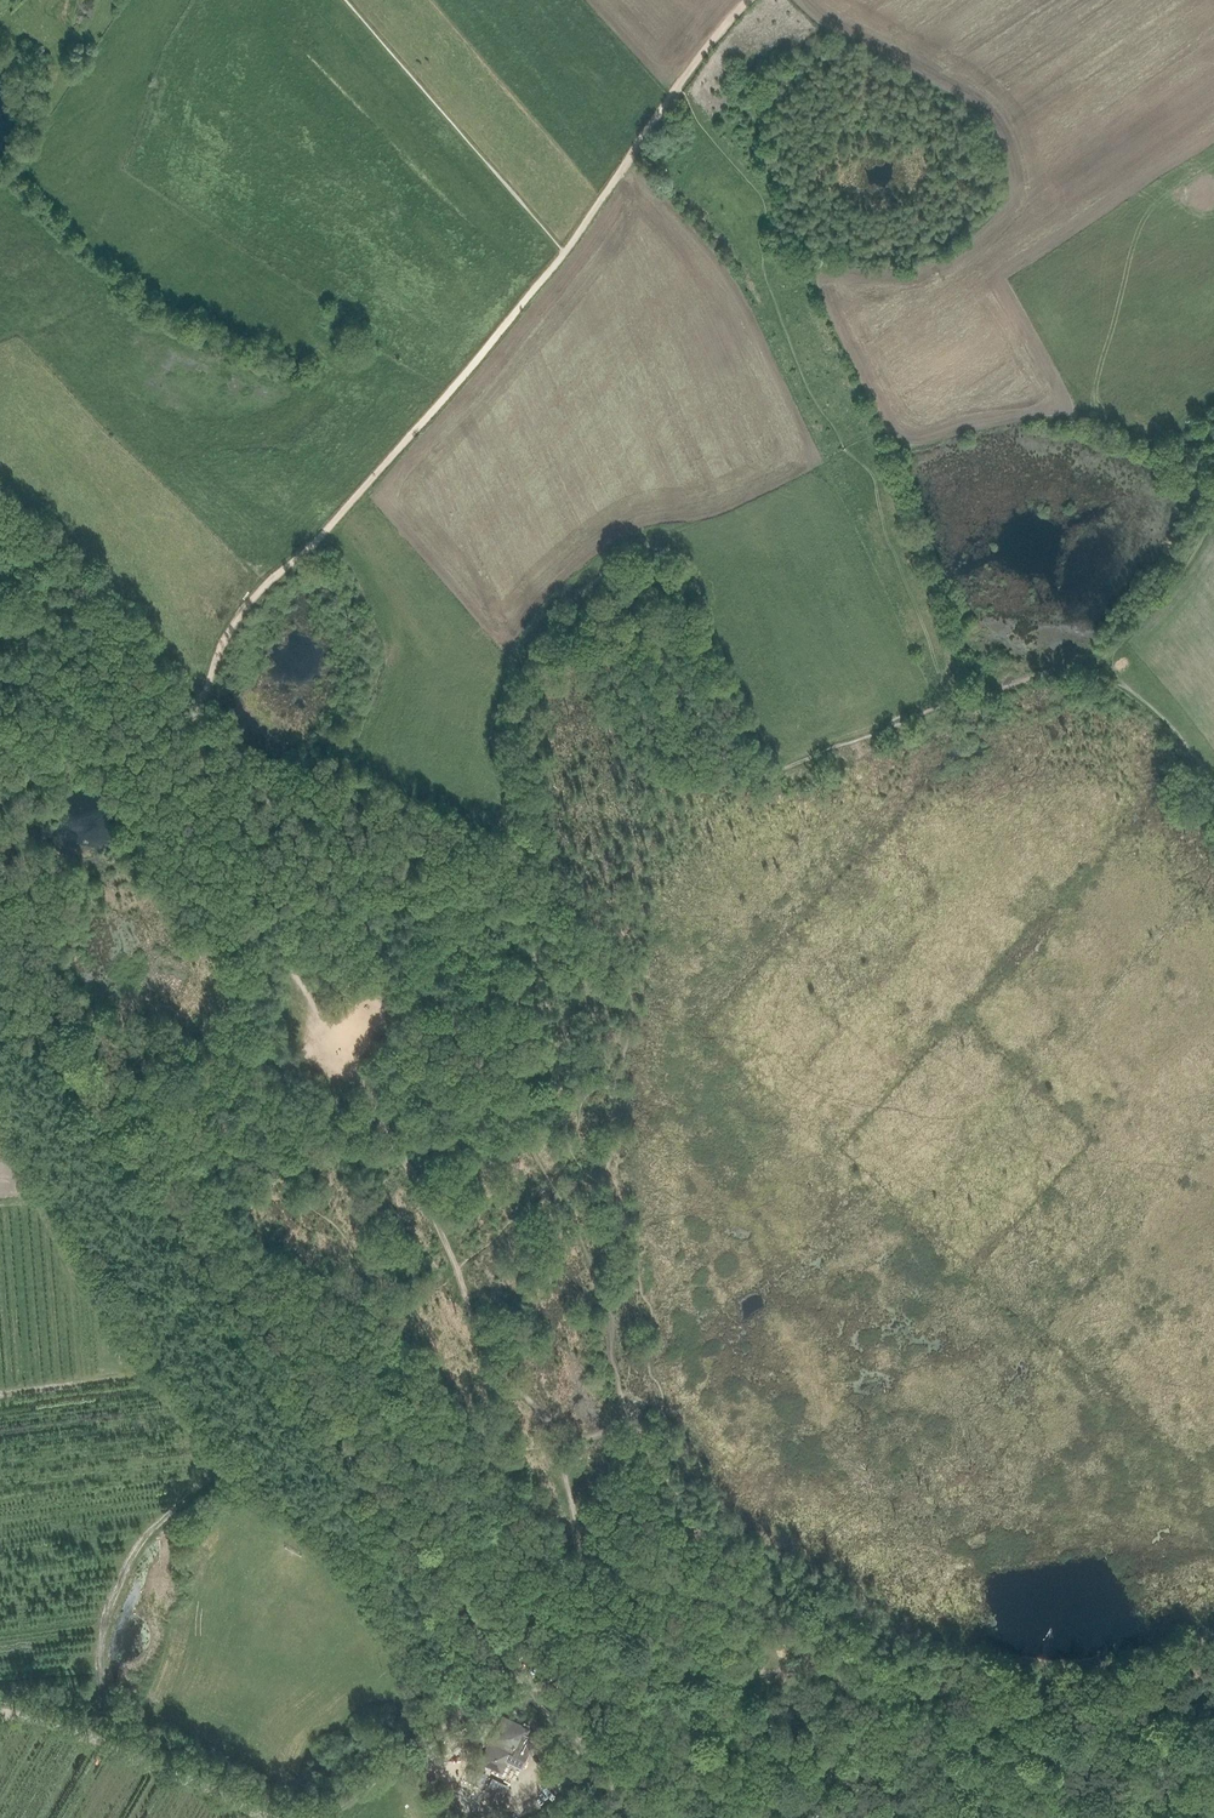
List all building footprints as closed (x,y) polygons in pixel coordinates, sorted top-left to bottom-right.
[(522,1769),(534,1743),(524,1738),(528,1729),(504,1717),(494,1736),(492,1736),(480,1762),(501,1772),(506,1761),(522,1769)]
